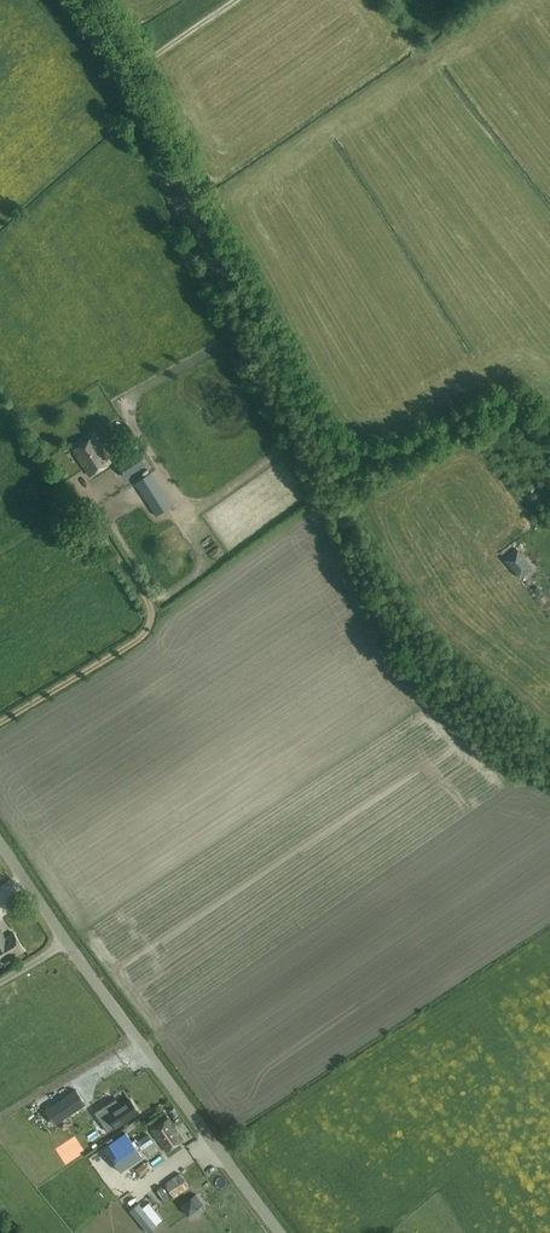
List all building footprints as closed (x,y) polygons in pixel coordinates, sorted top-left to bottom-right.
[(74,449),(90,475),(110,462),(94,437),(74,449)] [(162,439),(146,449),(173,494),(189,485),(162,439)] [(125,477),(145,464),(137,452),(117,465),(125,477)] [(150,472),(135,482),(156,516),(164,510),(150,487),(157,483),(150,472)] [(517,550),(506,560),(519,576),(531,566),(517,550)] [(2,963),(24,950),(13,932),(5,937),(0,930),(0,959),(2,963)] [(55,1124),(85,1104),(76,1089),(45,1110),(55,1124)] [(116,1098),(95,1112),(107,1131),(115,1126),(116,1126),(138,1112),(129,1098),(120,1105),(116,1098)] [(176,1121),(172,1124),(168,1118),(151,1129),(166,1151),(183,1140),(174,1126),(177,1124),(178,1125),(182,1122),(177,1115),(178,1114),(174,1108),(169,1111),(176,1121)] [(131,1142),(125,1133),(103,1148),(120,1172),(142,1157),(137,1151),(131,1142)] [(137,1151),(152,1141),(148,1134),(137,1141),(136,1139),(131,1142),(137,1151)] [(147,1164),(152,1169),(159,1164),(154,1158),(147,1164)] [(158,1182),(178,1167),(173,1161),(163,1168),(162,1166),(151,1174),(158,1182)] [(140,1172),(127,1179),(129,1183),(142,1176),(140,1172)] [(182,1173),(164,1178),(169,1196),(187,1191),(182,1173)] [(131,1202),(152,1189),(146,1179),(125,1192),(131,1202)] [(191,1198),(181,1205),(189,1215),(198,1207),(191,1198)] [(139,1203),(130,1210),(149,1232),(157,1226),(156,1225),(163,1219),(149,1203),(142,1208),(139,1203)]
